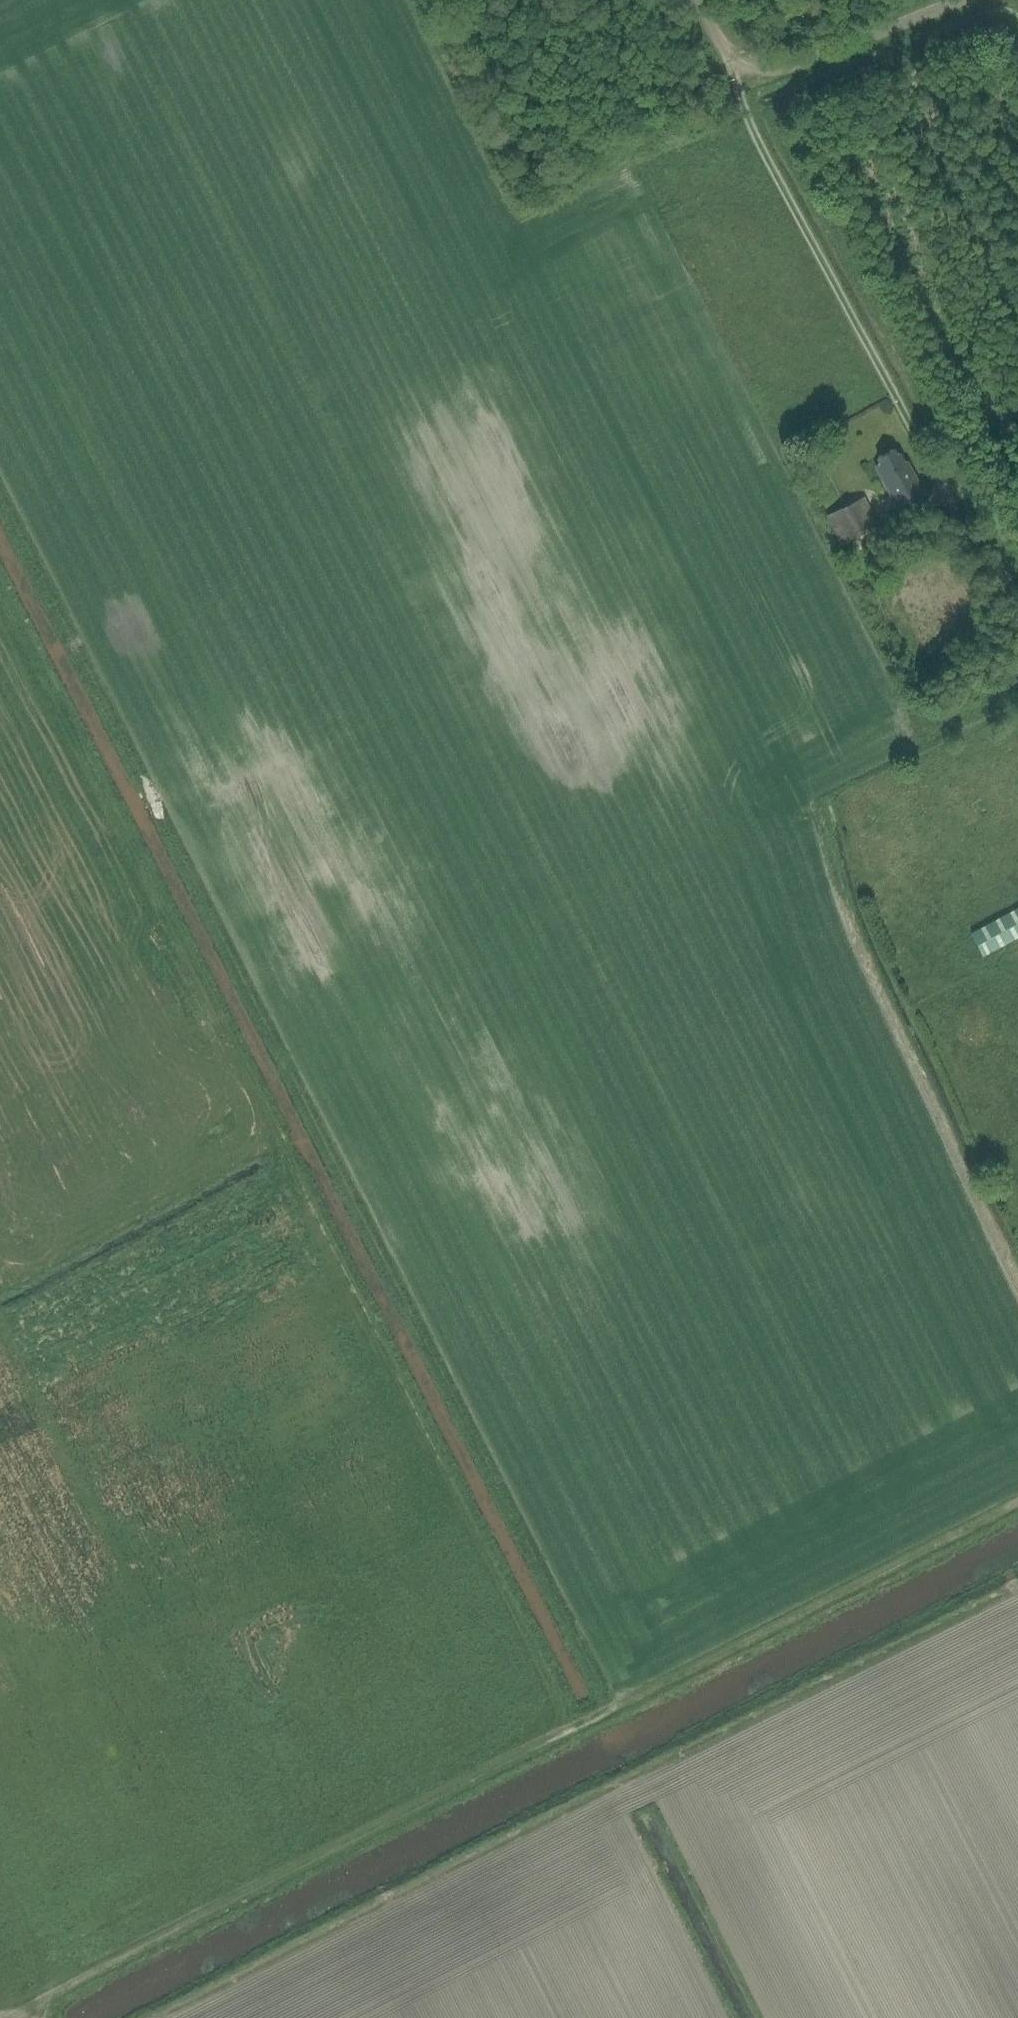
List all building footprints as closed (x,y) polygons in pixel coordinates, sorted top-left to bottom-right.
[(900,510),(926,495),(907,461),(905,462),(900,453),(897,454),(894,449),(878,457),(881,463),(876,466),(900,510)] [(836,539),(839,544),(877,526),(863,497),(825,515),(836,539)] [(1017,937),(1017,909),(970,935),(981,956),(1017,937)]
